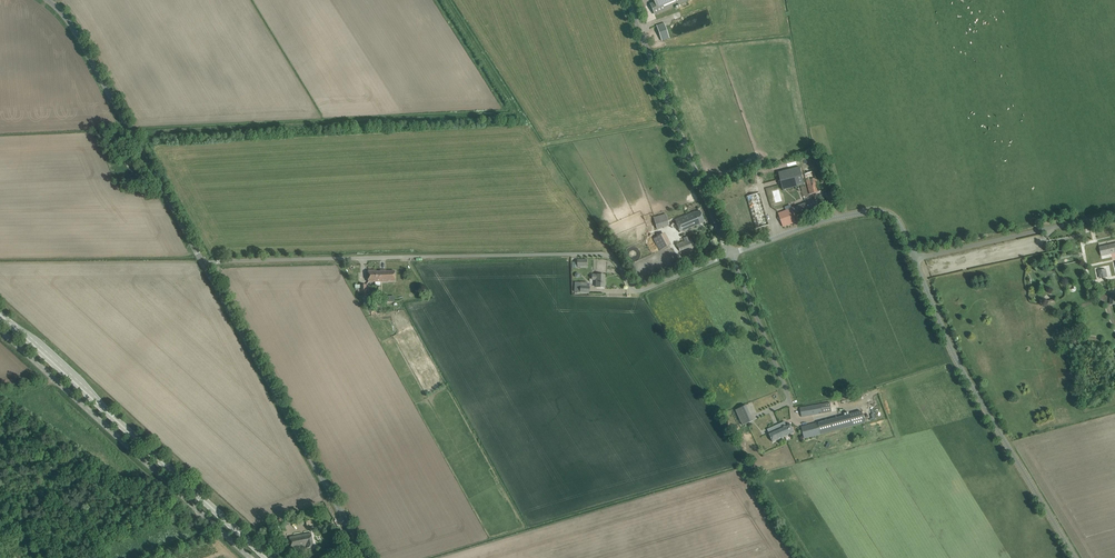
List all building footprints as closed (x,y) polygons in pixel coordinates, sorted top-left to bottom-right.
[(654,2),(650,4),(654,14),(687,0),(654,0),(654,2)] [(661,24),(656,26),(662,41),(669,38),(664,23),(661,24)] [(800,169),(787,173),(779,174),(783,190),(791,188),(804,184),(800,169)] [(810,194),(820,192),(814,171),(805,174),(810,194)] [(759,193),(752,195),(747,196),(756,228),(769,225),(759,193)] [(818,211),(816,206),(814,200),(805,204),(778,213),(783,227),(810,217),(810,214),(818,211)] [(695,211),(690,213),(675,220),(680,232),(705,222),(700,210),(695,212),(695,211)] [(665,214),(654,218),(657,229),(669,225),(665,214)] [(664,232),(653,238),(659,250),(670,245),(664,232)] [(691,239),(677,244),(680,251),(693,245),(691,239)] [(1099,247),(1101,256),(1114,253),(1114,243),(1099,247)] [(1106,269),(1097,271),(1099,279),(1107,277),(1106,269)] [(376,271),(368,271),(368,282),(388,282),(388,281),(395,281),(395,271),(386,271),(386,270),(380,270),(380,272),(376,272),(376,271)] [(596,287),(599,287),(604,288),(605,283),(604,283),(605,275),(597,275),(592,275),(592,279),(597,280),(596,287)] [(589,287),(587,287),(587,282),(580,282),(575,282),(574,293),(580,293),(580,292),(589,293),(589,287)] [(361,288),(361,296),(363,296),(364,306),(376,306),(375,301),(368,301),(368,296),(366,296),(366,285),(361,285),(361,286),(361,288)] [(955,392),(961,388),(956,381),(950,385),(955,392)] [(830,402),(800,408),(802,417),(832,412),(830,402)] [(753,420),(746,405),(735,410),(742,425),(753,420)] [(783,422),(779,424),(785,437),(788,436),(788,435),(794,433),(790,424),(785,426),(783,422)] [(818,423),(802,427),(804,438),(821,434),(818,423)] [(779,424),(767,429),(773,442),(785,437),(779,424)] [(314,547),(311,533),(289,537),(292,551),(296,550),(296,546),(307,544),(307,548),(314,547)]
